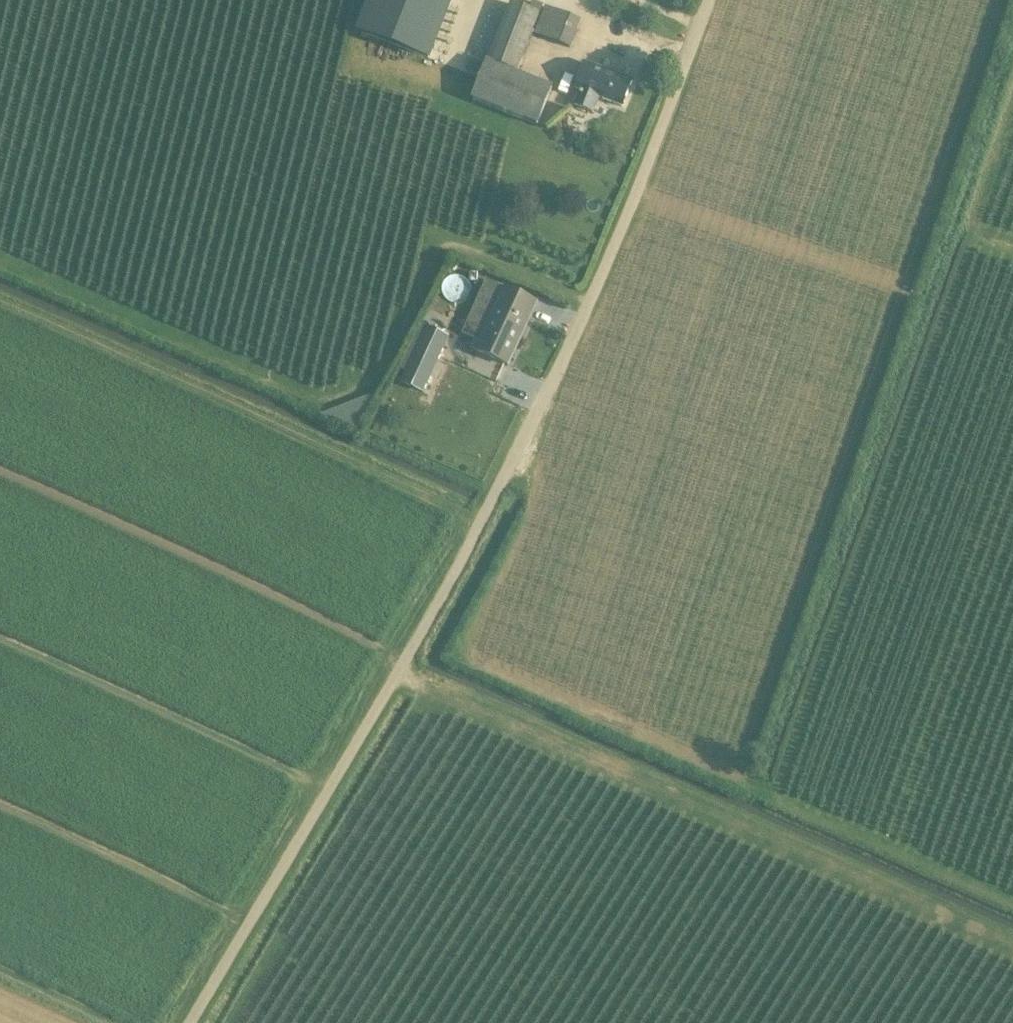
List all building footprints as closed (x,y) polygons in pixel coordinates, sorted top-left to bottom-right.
[(432,0),(354,0),(347,19),(414,45),(432,0)] [(510,4),(488,63),(472,101),(538,127),(553,88),(517,74),(544,6),(532,1),(528,11),(510,4)] [(581,21),(545,7),(534,35),(570,49),(581,21)] [(576,89),(581,91),(575,106),(592,113),(598,98),(622,107),(632,83),(586,65),(576,89)] [(508,366),(537,305),(505,290),(476,351),(508,366)] [(406,363),(421,371),(439,335),(424,327),(406,363)]
